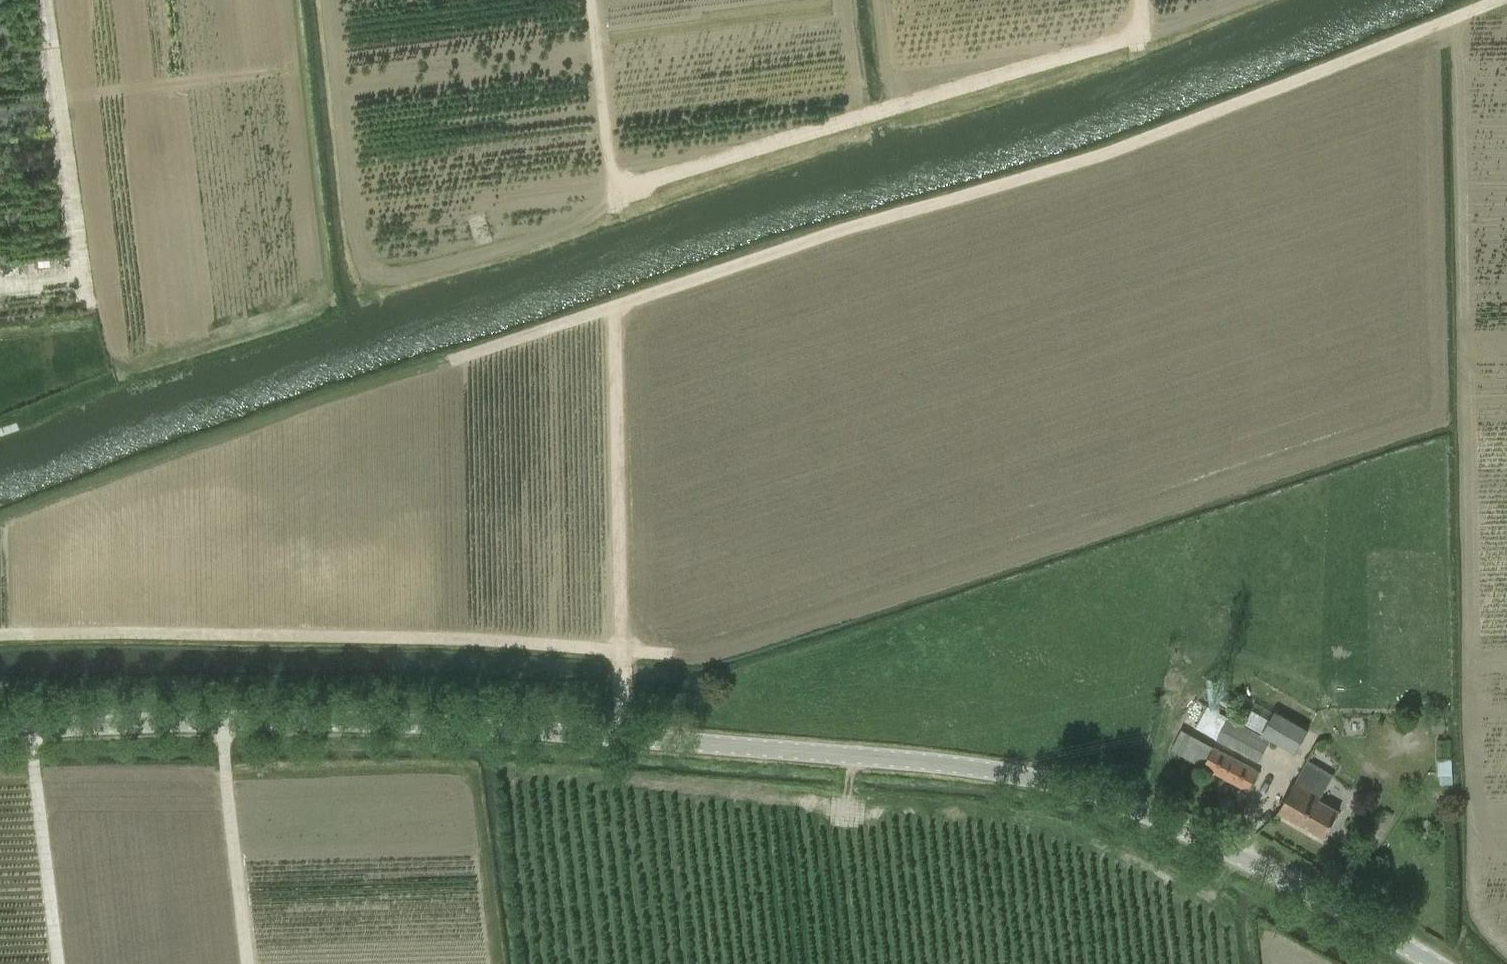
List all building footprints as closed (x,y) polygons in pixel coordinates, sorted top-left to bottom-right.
[(1216,741),(1217,739),(1258,762),(1270,739),(1295,753),(1309,729),(1275,710),(1261,733),(1228,716),(1208,705),(1194,730),(1202,734),(1201,735),(1216,741)] [(1214,745),(1214,746),(1183,729),(1172,748),(1202,767),(1202,766),(1248,791),(1260,770),(1214,745)] [(1451,773),(1450,756),(1438,757),(1438,773),(1451,773)] [(1320,799),(1322,796),(1333,775),(1307,759),(1295,780),(1278,810),(1324,837),(1340,810),(1320,799)]
